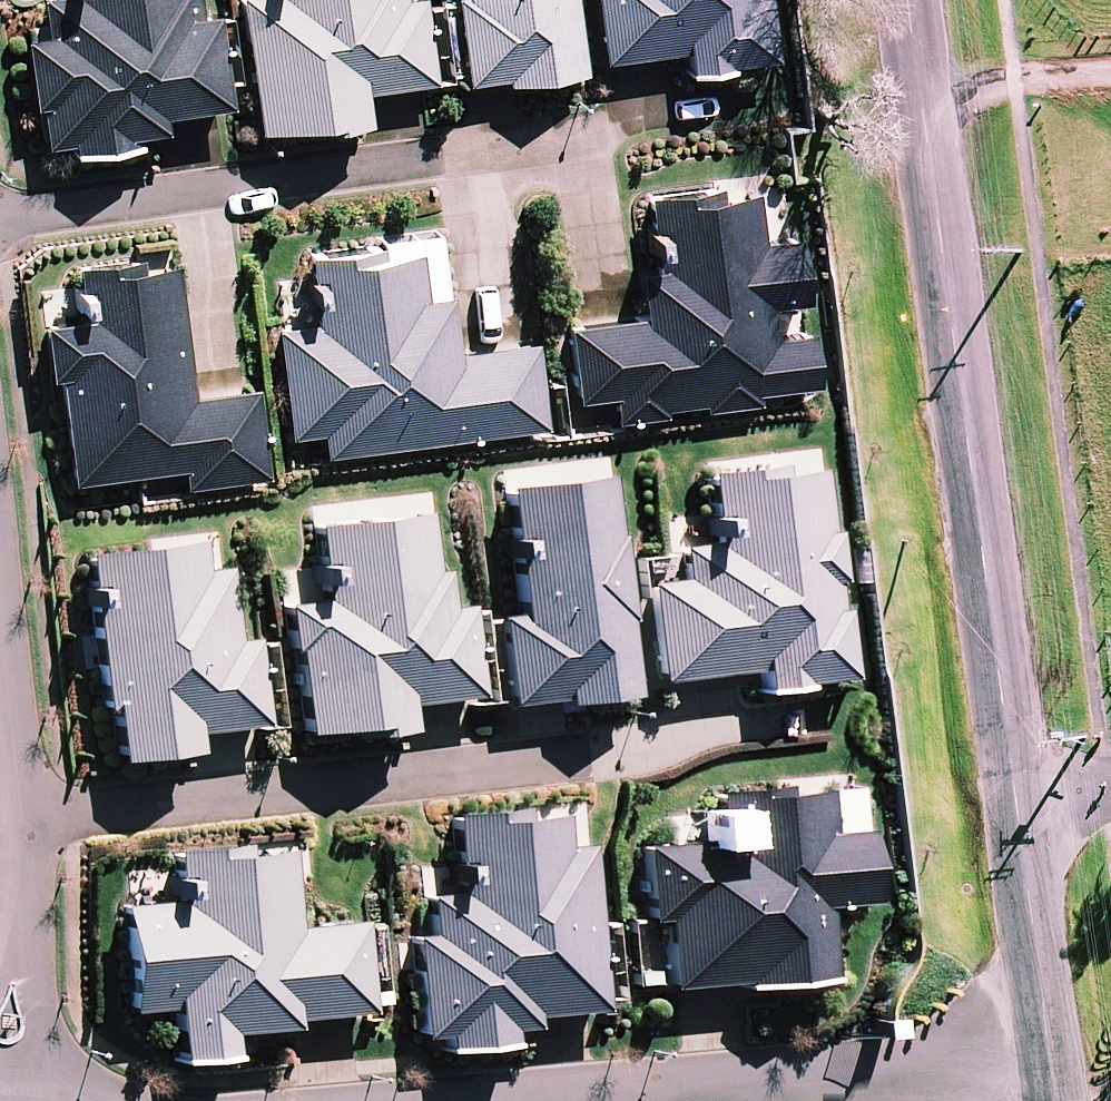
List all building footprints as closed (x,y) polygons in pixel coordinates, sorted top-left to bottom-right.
[(54,34),(28,37),(42,154),(133,144),(131,132),(155,130),(153,111),(221,103),(211,18),(203,19),(201,0),(50,0),(54,34)] [(399,0),(245,0),(260,129),(362,117),(358,87),(430,79),(421,0),(399,3),(399,0)] [(569,0),(458,0),(468,80),(508,75),(508,82),(578,74),(569,0)] [(729,0),(602,0),(607,48),(733,33),(729,0)] [(775,328),(757,177),(659,188),(666,241),(645,244),(652,300),(585,308),(598,415),(808,390),(801,326),(775,328)] [(330,448),(548,423),(536,322),(450,332),(445,290),(431,291),(424,237),(321,249),(329,315),(284,320),(296,419),(326,416),(330,448)] [(193,480),(272,471),(262,382),(197,390),(180,246),(99,255),(105,312),(56,317),(75,476),(191,462),(193,480)] [(823,662),(818,454),(712,457),(714,520),(700,520),(701,569),(665,570),(667,666),(823,662)] [(620,685),(614,463),(507,466),(513,688),(620,685)] [(453,607),(450,502),(334,505),(337,594),(297,595),(300,718),(414,715),(413,694),(476,692),(474,606),(453,607)] [(211,535),(98,548),(120,744),(203,734),(201,717),(269,709),(259,623),(236,626),(228,559),(214,560),(211,535)] [(687,915),(692,976),(828,966),(823,899),(867,895),(860,812),(830,814),(826,767),(729,774),(733,829),(660,834),(667,916),(687,915)] [(600,1007),(586,836),(552,839),(548,792),(464,799),(471,885),(408,890),(418,1021),(443,1019),(444,1039),(523,1033),(521,1013),(600,1007)] [(297,1006),(375,1003),(372,915),(290,919),(286,837),(201,840),(203,903),(133,906),(137,1004),(177,1002),(178,1048),(240,1045),(239,1019),(297,1017),(297,1006)]
